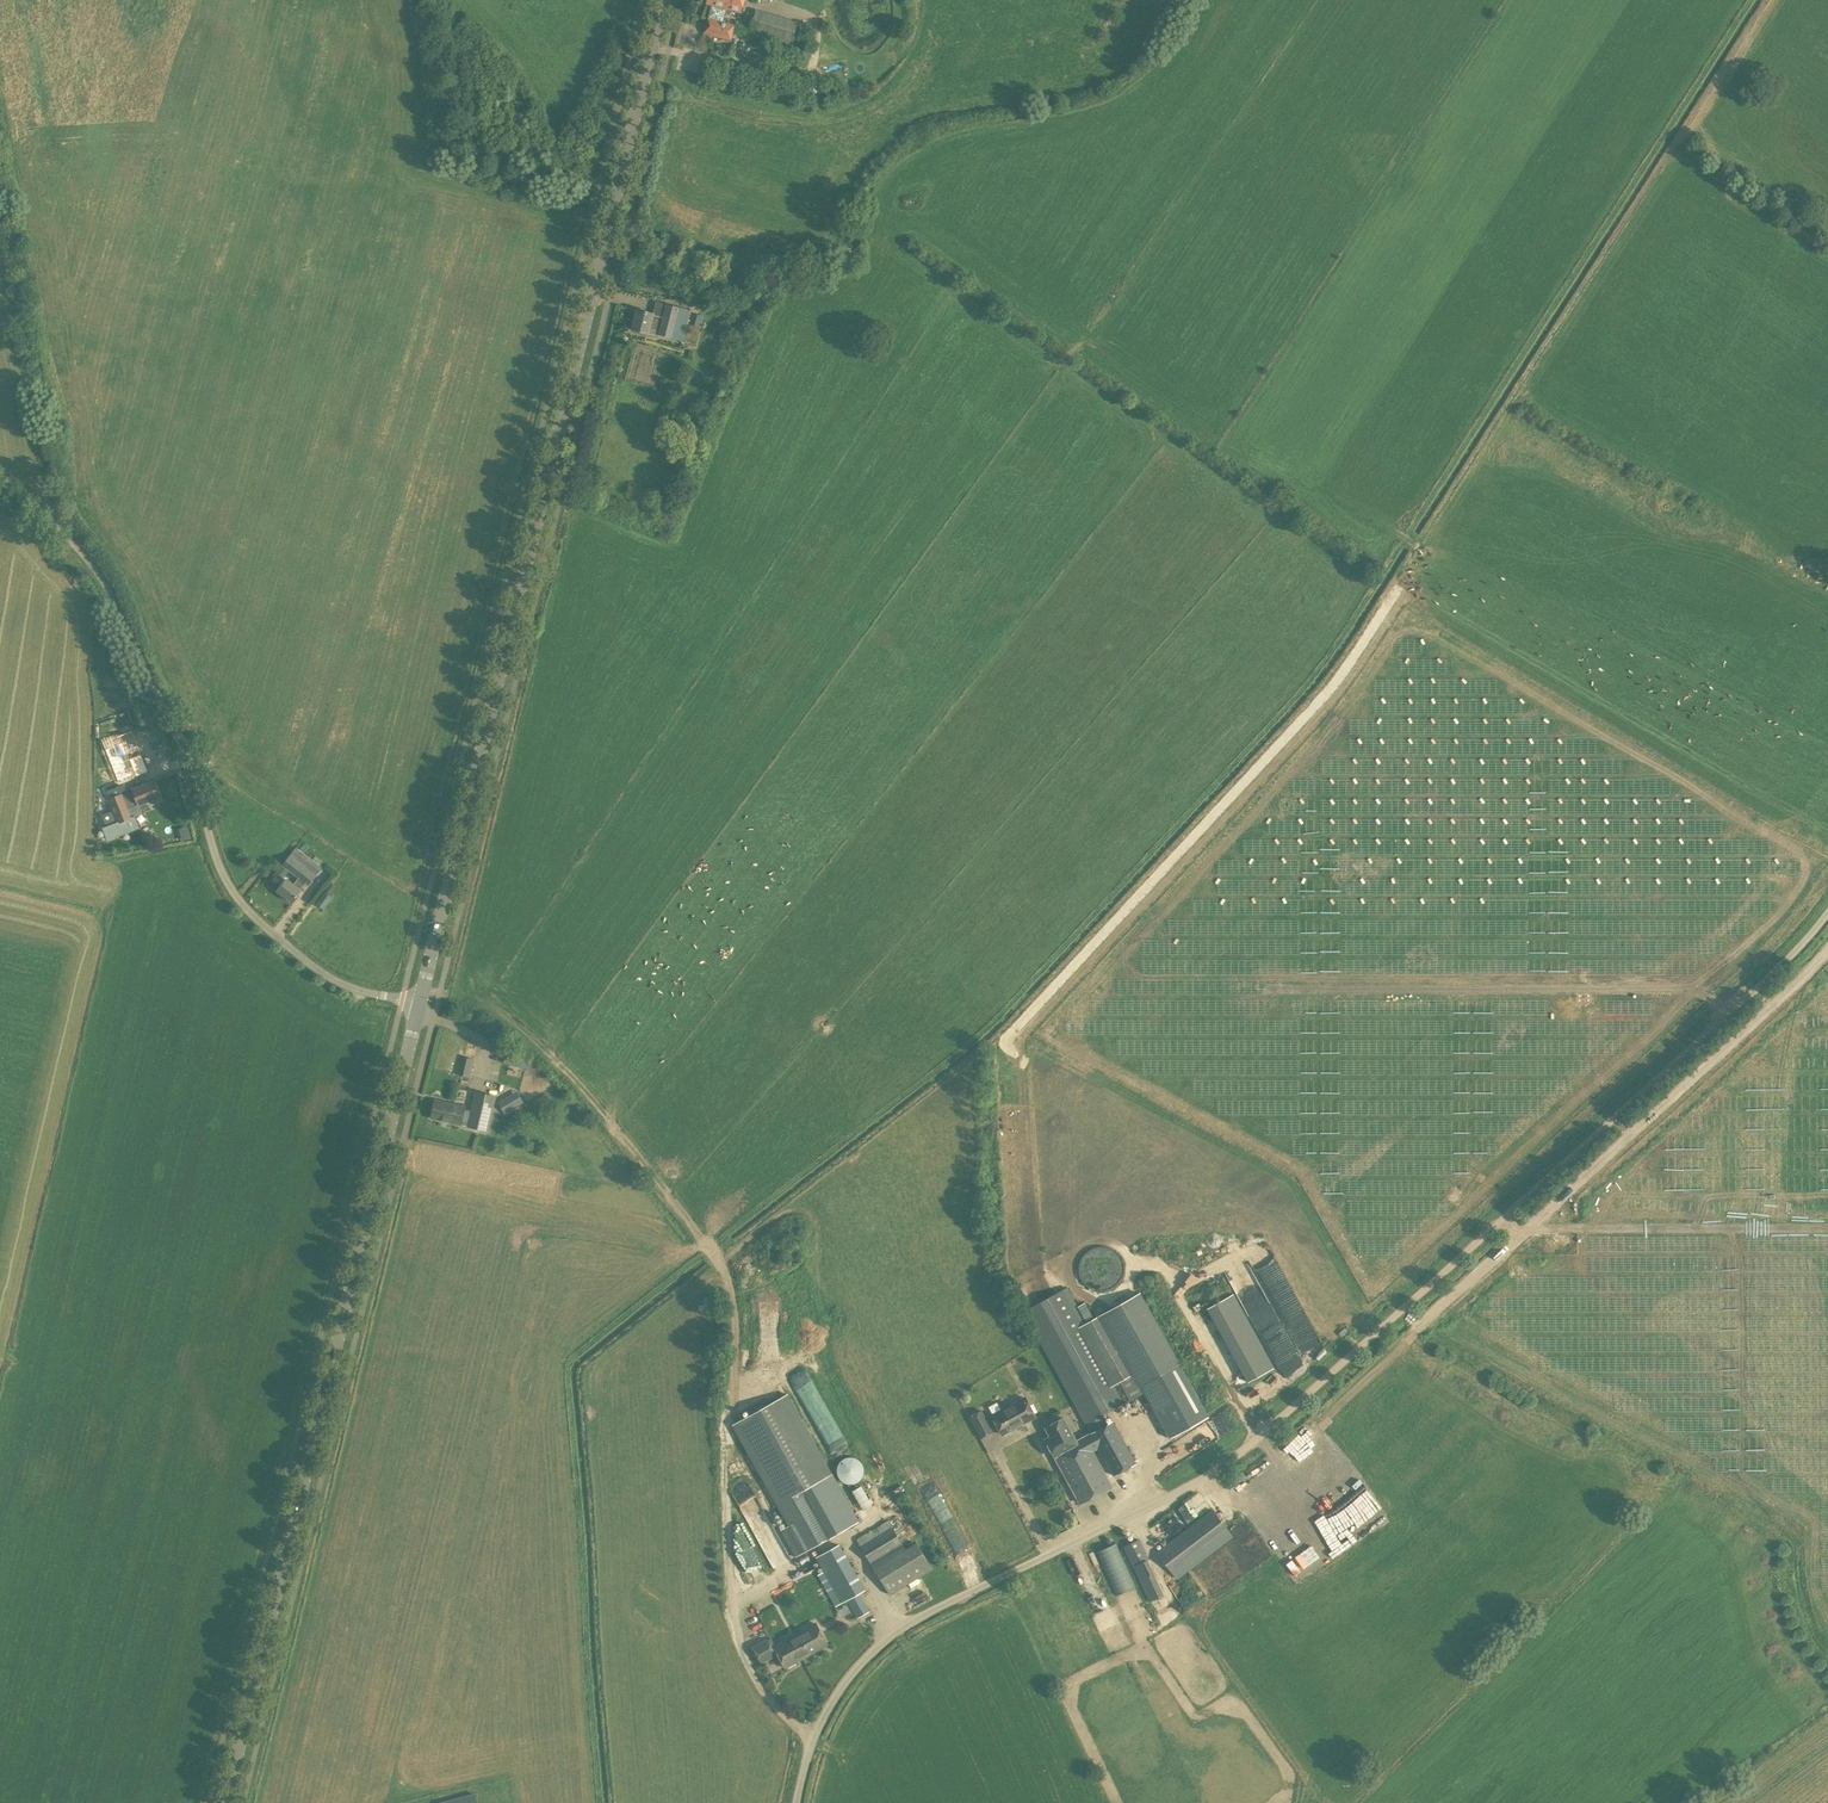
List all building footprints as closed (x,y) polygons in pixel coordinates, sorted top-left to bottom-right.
[(741,12),(744,0),(707,0),(706,3),(741,12)] [(748,36),(790,48),(797,24),(798,22),(756,10),(748,36)] [(704,32),(730,40),(734,25),(708,18),(704,32)] [(637,309),(632,330),(648,333),(658,336),(658,335),(682,341),(690,310),(666,304),(665,305),(657,303),(654,314),(637,309)] [(133,775),(121,743),(103,749),(115,782),(133,775)] [(132,789),(107,800),(116,823),(106,827),(103,828),(107,840),(112,838),(131,830),(139,827),(135,816),(144,812),(141,803),(157,797),(151,781),(132,789)] [(182,842),(191,839),(188,829),(180,832),(182,842)] [(276,871),(283,877),(288,871),(297,878),(293,883),(286,878),(277,891),(292,903),(302,890),(301,889),(305,884),(308,886),(323,867),(322,867),(325,863),(323,860),(319,857),(320,857),(316,853),(312,859),(296,847),(276,871)] [(329,894),(334,885),(330,883),(324,891),(329,894)] [(332,897),(325,892),(316,903),(323,909),(332,897)] [(529,1068),(531,1061),(523,1059),(524,1057),(504,1053),(502,1062),(529,1068)] [(475,1059),(464,1056),(459,1075),(470,1077),(475,1059)] [(431,1117),(461,1124),(462,1122),(468,1123),(467,1125),(488,1130),(496,1094),(476,1089),(471,1109),(465,1107),(466,1105),(436,1097),(431,1117)] [(517,1091),(498,1103),(504,1114),(523,1102),(517,1091)] [(1102,1271),(1102,1281),(1123,1280),(1122,1248),(1095,1249),(1096,1271),(1102,1271)] [(1024,1311),(1090,1434),(1098,1448),(1114,1476),(1135,1464),(1131,1456),(1139,1451),(1125,1425),(1116,1430),(1112,1422),(1101,1428),(1098,1419),(1131,1401),(1121,1382),(1129,1377),(1136,1388),(1139,1386),(1169,1439),(1209,1417),(1179,1364),(1139,1293),(1088,1322),(1069,1287),(1024,1311)] [(1278,1365),(1237,1291),(1212,1305),(1253,1379),(1278,1365)] [(810,1372),(794,1379),(812,1418),(828,1411),(810,1372)] [(859,1522),(826,1464),(788,1395),(732,1426),(770,1495),(788,1525),(780,1530),(796,1558),(814,1547),(859,1522)] [(1034,1417),(1024,1398),(991,1416),(1001,1434),(1034,1417)] [(969,1417),(981,1439),(993,1432),(981,1410),(969,1417)] [(1098,1448),(1090,1434),(1076,1442),(1063,1418),(1045,1428),(1049,1437),(1044,1439),(1077,1499),(1109,1482),(1092,1451),(1098,1448)] [(840,1461),(838,1465),(837,1470),(838,1476),(841,1480),(847,1483),(855,1483),(860,1480),(863,1474),(864,1470),(862,1464),(859,1460),(851,1457),(845,1458),(840,1461)] [(862,1508),(871,1505),(865,1485),(856,1488),(862,1508)] [(1173,1575),(1230,1533),(1212,1509),(1156,1553),(1173,1575)] [(941,1515),(948,1532),(956,1529),(949,1512),(941,1515)] [(856,1540),(871,1565),(903,1545),(888,1520),(856,1540)] [(1123,1546),(1148,1602),(1163,1595),(1138,1539),(1123,1546)] [(890,1595),(932,1569),(916,1542),(873,1568),(890,1595)] [(822,1572),(817,1574),(836,1607),(847,1601),(857,1619),(869,1612),(859,1594),(865,1590),(838,1544),(814,1558),(822,1572)] [(1096,1553),(1117,1596),(1135,1587),(1114,1544),(1096,1553)] [(827,1644),(815,1624),(798,1633),(801,1639),(791,1645),(799,1660),(827,1644)] [(801,1639),(798,1633),(771,1648),(767,1640),(753,1647),(761,1663),(777,1654),(785,1667),(799,1660),(791,1645),(801,1639)] [(474,1794),(440,1802),(477,1802),(474,1794)]
